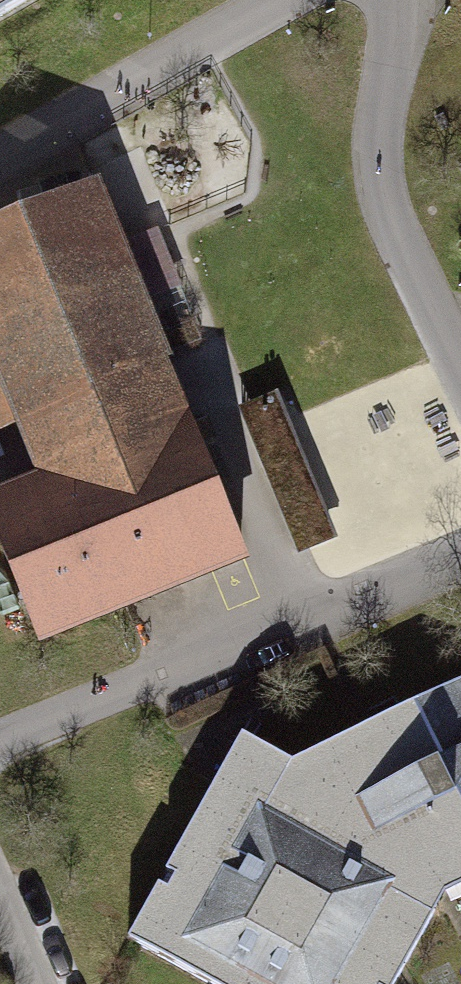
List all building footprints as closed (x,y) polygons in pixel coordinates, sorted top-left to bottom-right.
[(37,0),(0,0),(0,21),(37,0)] [(0,499),(0,548),(33,633),(243,552),(95,171),(0,208),(0,374),(42,483),(0,499)] [(277,390),(236,406),(292,552),(334,536),(277,390)] [(430,688),(292,760),(248,729),(126,932),(222,983),(394,983),(448,889),(460,883),(460,673),(430,688)]
